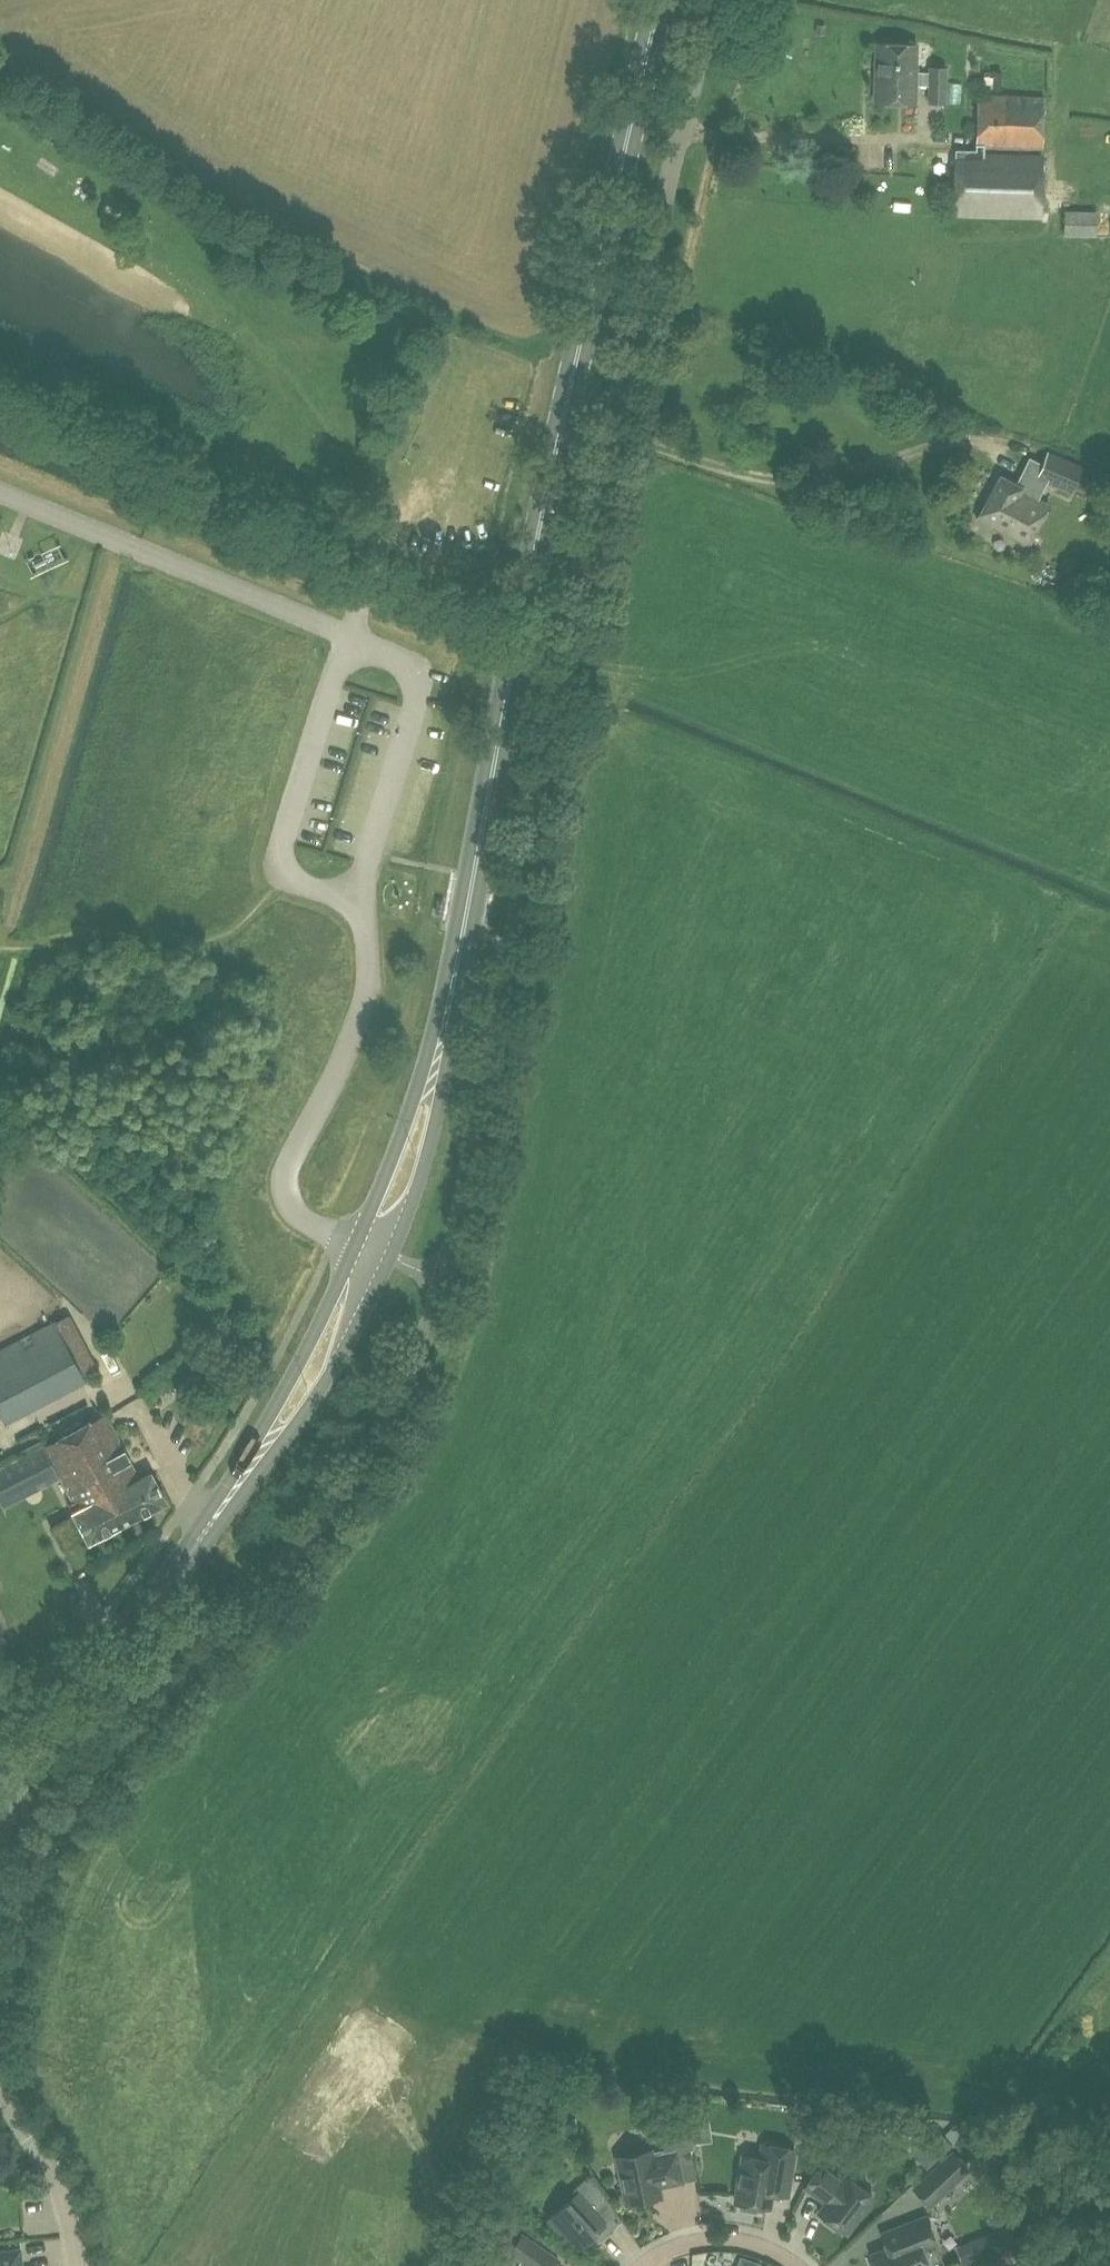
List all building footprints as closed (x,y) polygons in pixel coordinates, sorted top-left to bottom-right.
[(917,46),(877,45),(875,104),(915,105),(916,85),(929,85),(929,100),(945,101),(947,66),(930,66),(930,72),(916,72),(917,46)] [(1041,216),(1042,155),(985,153),(985,151),(1042,152),(1044,97),(978,95),(976,149),(955,149),(954,214),(1041,216)] [(1096,237),(1097,211),(1064,210),(1063,236),(1096,237)] [(1046,452),(1039,470),(1027,465),(1023,474),(1071,494),(1084,468),(1046,452)] [(1039,552),(1047,540),(1036,534),(1049,508),(1025,496),(1029,490),(1001,476),(979,519),(1030,545),(1029,547),(1039,552)] [(55,1320),(0,1349),(0,1413),(2,1417),(83,1375),(55,1320)] [(43,1445),(67,1493),(132,1461),(105,1415),(83,1426),(80,1420),(63,1429),(65,1434),(43,1445)] [(41,1451),(16,1463),(0,1471),(0,1507),(50,1482),(43,1466),(47,1464),(41,1451)] [(132,1461),(67,1493),(76,1512),(75,1512),(90,1541),(169,1502),(154,1471),(142,1477),(132,1461)] [(696,2127),(711,2126),(709,2110),(695,2112),(696,2127)] [(663,2138),(664,2148),(693,2145),(692,2125),(676,2126),(676,2136),(663,2138)] [(969,2157),(981,2146),(969,2133),(957,2144),(969,2157)] [(744,2156),(736,2202),(770,2208),(772,2193),(787,2195),(795,2149),(764,2144),(761,2159),(744,2156)] [(618,2156),(628,2204),(661,2197),(659,2185),(667,2184),(667,2186),(684,2182),(677,2151),(662,2154),(662,2150),(652,2152),(651,2149),(618,2156)] [(930,2206),(970,2169),(952,2149),(912,2187),(930,2206)] [(822,2165),(806,2186),(828,2202),(820,2213),(825,2217),(825,2222),(836,2230),(840,2228),(846,2233),(873,2197),(847,2177),(844,2181),(822,2165)] [(932,2205),(948,2226),(992,2193),(976,2172),(932,2205)] [(577,2193),(549,2218),(576,2249),(592,2235),(597,2240),(610,2228),(595,2212),(609,2199),(591,2173),(573,2189),(577,2193)] [(925,2217),(894,2229),(898,2238),(894,2240),(891,2246),(872,2254),(874,2258),(871,2264),(872,2265),(934,2265),(943,2262),(925,2217)] [(998,2251),(990,2232),(955,2246),(963,2265),(998,2251)] [(559,2259),(523,2234),(510,2252),(522,2260),(518,2265),(555,2265),(559,2259)] [(18,2265),(22,2265),(20,2248),(0,2250),(0,2265),(18,2265)] [(693,2253),(693,2265),(703,2265),(708,2251),(693,2253)] [(760,2262),(740,2256),(737,2265),(759,2265),(760,2262)]
